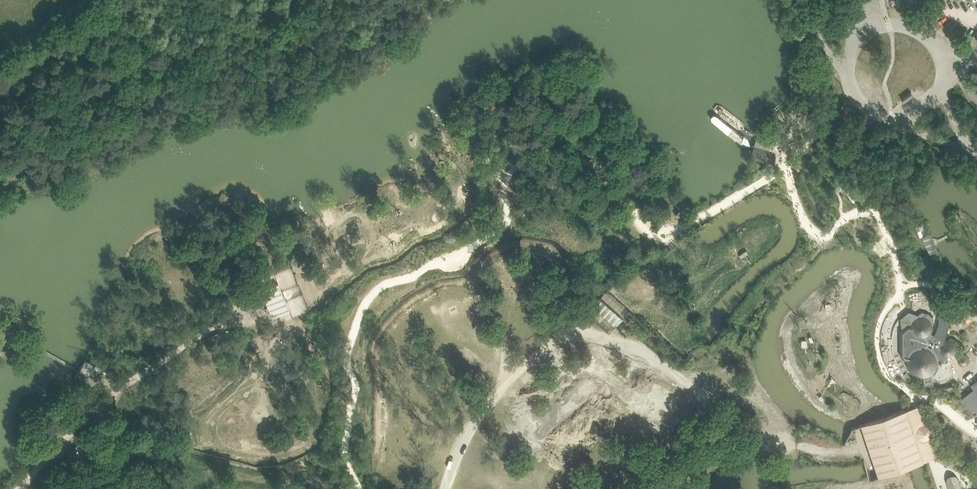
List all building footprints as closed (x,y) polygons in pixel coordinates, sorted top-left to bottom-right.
[(938,253),(931,235),(922,239),(930,256),(938,253)] [(281,293),(278,286),(261,293),(264,299),(265,301),(270,314),(273,321),(278,318),(290,314),(285,302),(281,293)] [(597,311),(615,327),(623,318),(600,297),(592,306),(597,311)] [(903,328),(900,330),(901,355),(904,359),(907,360),(907,363),(908,366),(909,368),(910,371),(912,372),(914,374),(918,375),(920,376),(923,376),(924,376),(925,383),(933,381),(931,374),(935,372),(937,380),(954,374),(947,355),(954,352),(956,349),(956,347),(956,344),(955,342),(953,340),(948,337),(945,337),(944,337),(942,339),(941,337),(940,337),(939,337),(937,337),(932,332),(932,329),(933,325),(933,323),(934,320),(933,315),(927,313),(922,312),(919,315),(918,316),(916,317),(915,315),(906,315),(902,320),(903,328)] [(941,312),(939,314),(938,315),(937,318),(938,320),(939,322),(940,323),(942,324),(945,324),(947,323),(948,322),(949,320),(950,318),(949,316),(948,314),(947,312),(945,312),(943,312),(941,312)] [(965,316),(963,315),(961,314),(959,314),(957,315),(955,316),(954,318),(953,320),(954,322),(955,324),(957,326),(959,326),(961,326),(963,326),(965,324),(966,322),(966,320),(966,318),(965,316)] [(969,359),(969,357),(968,355),(966,354),(964,353),(962,353),(960,354),(959,356),(958,358),(957,360),(958,362),(959,363),(961,365),(963,365),(965,365),(967,364),(968,363),(969,361),(969,359)] [(95,366),(84,362),(81,368),(77,374),(75,379),(85,384),(95,366)] [(961,398),(974,415),(976,413),(976,379),(971,384),(974,388),(961,398)] [(862,425),(879,476),(908,466),(923,461),(928,460),(932,458),(937,457),(930,438),(933,432),(931,426),(926,424),(919,405),(916,406),(911,408),(908,409),(896,413),(862,425)]
